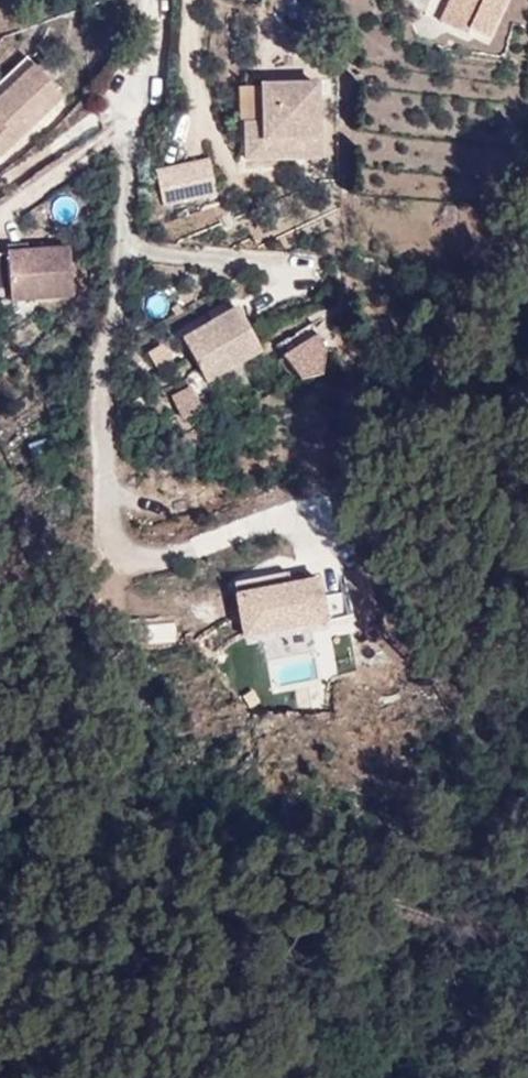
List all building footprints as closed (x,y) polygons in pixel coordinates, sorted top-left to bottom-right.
[(444,19),(469,32),(472,27),(489,35),(506,0),(453,0),(444,19)] [(27,57),(0,83),(0,98),(35,65),(27,57)] [(63,95),(35,65),(0,98),(0,154),(63,95)] [(247,158),(318,156),(315,85),(262,86),(264,124),(246,124),(247,158)] [(264,124),(262,86),(238,87),(240,159),(247,158),(246,124),(264,124)] [(198,196),(217,192),(210,160),(191,164),(198,196)] [(163,203),(198,196),(191,164),(156,172),(163,203)] [(10,300),(74,295),(70,247),(7,252),(10,300)] [(183,339),(207,381),(262,350),(238,308),(183,339)] [(314,336),(284,355),(301,379),(321,372),(324,350),(314,336)] [(173,395),(183,416),(201,408),(192,387),(173,395)] [(236,596),(290,586),(287,573),(233,584),(236,596)] [(319,580),(290,586),(236,596),(244,637),(327,621),(319,580)]
